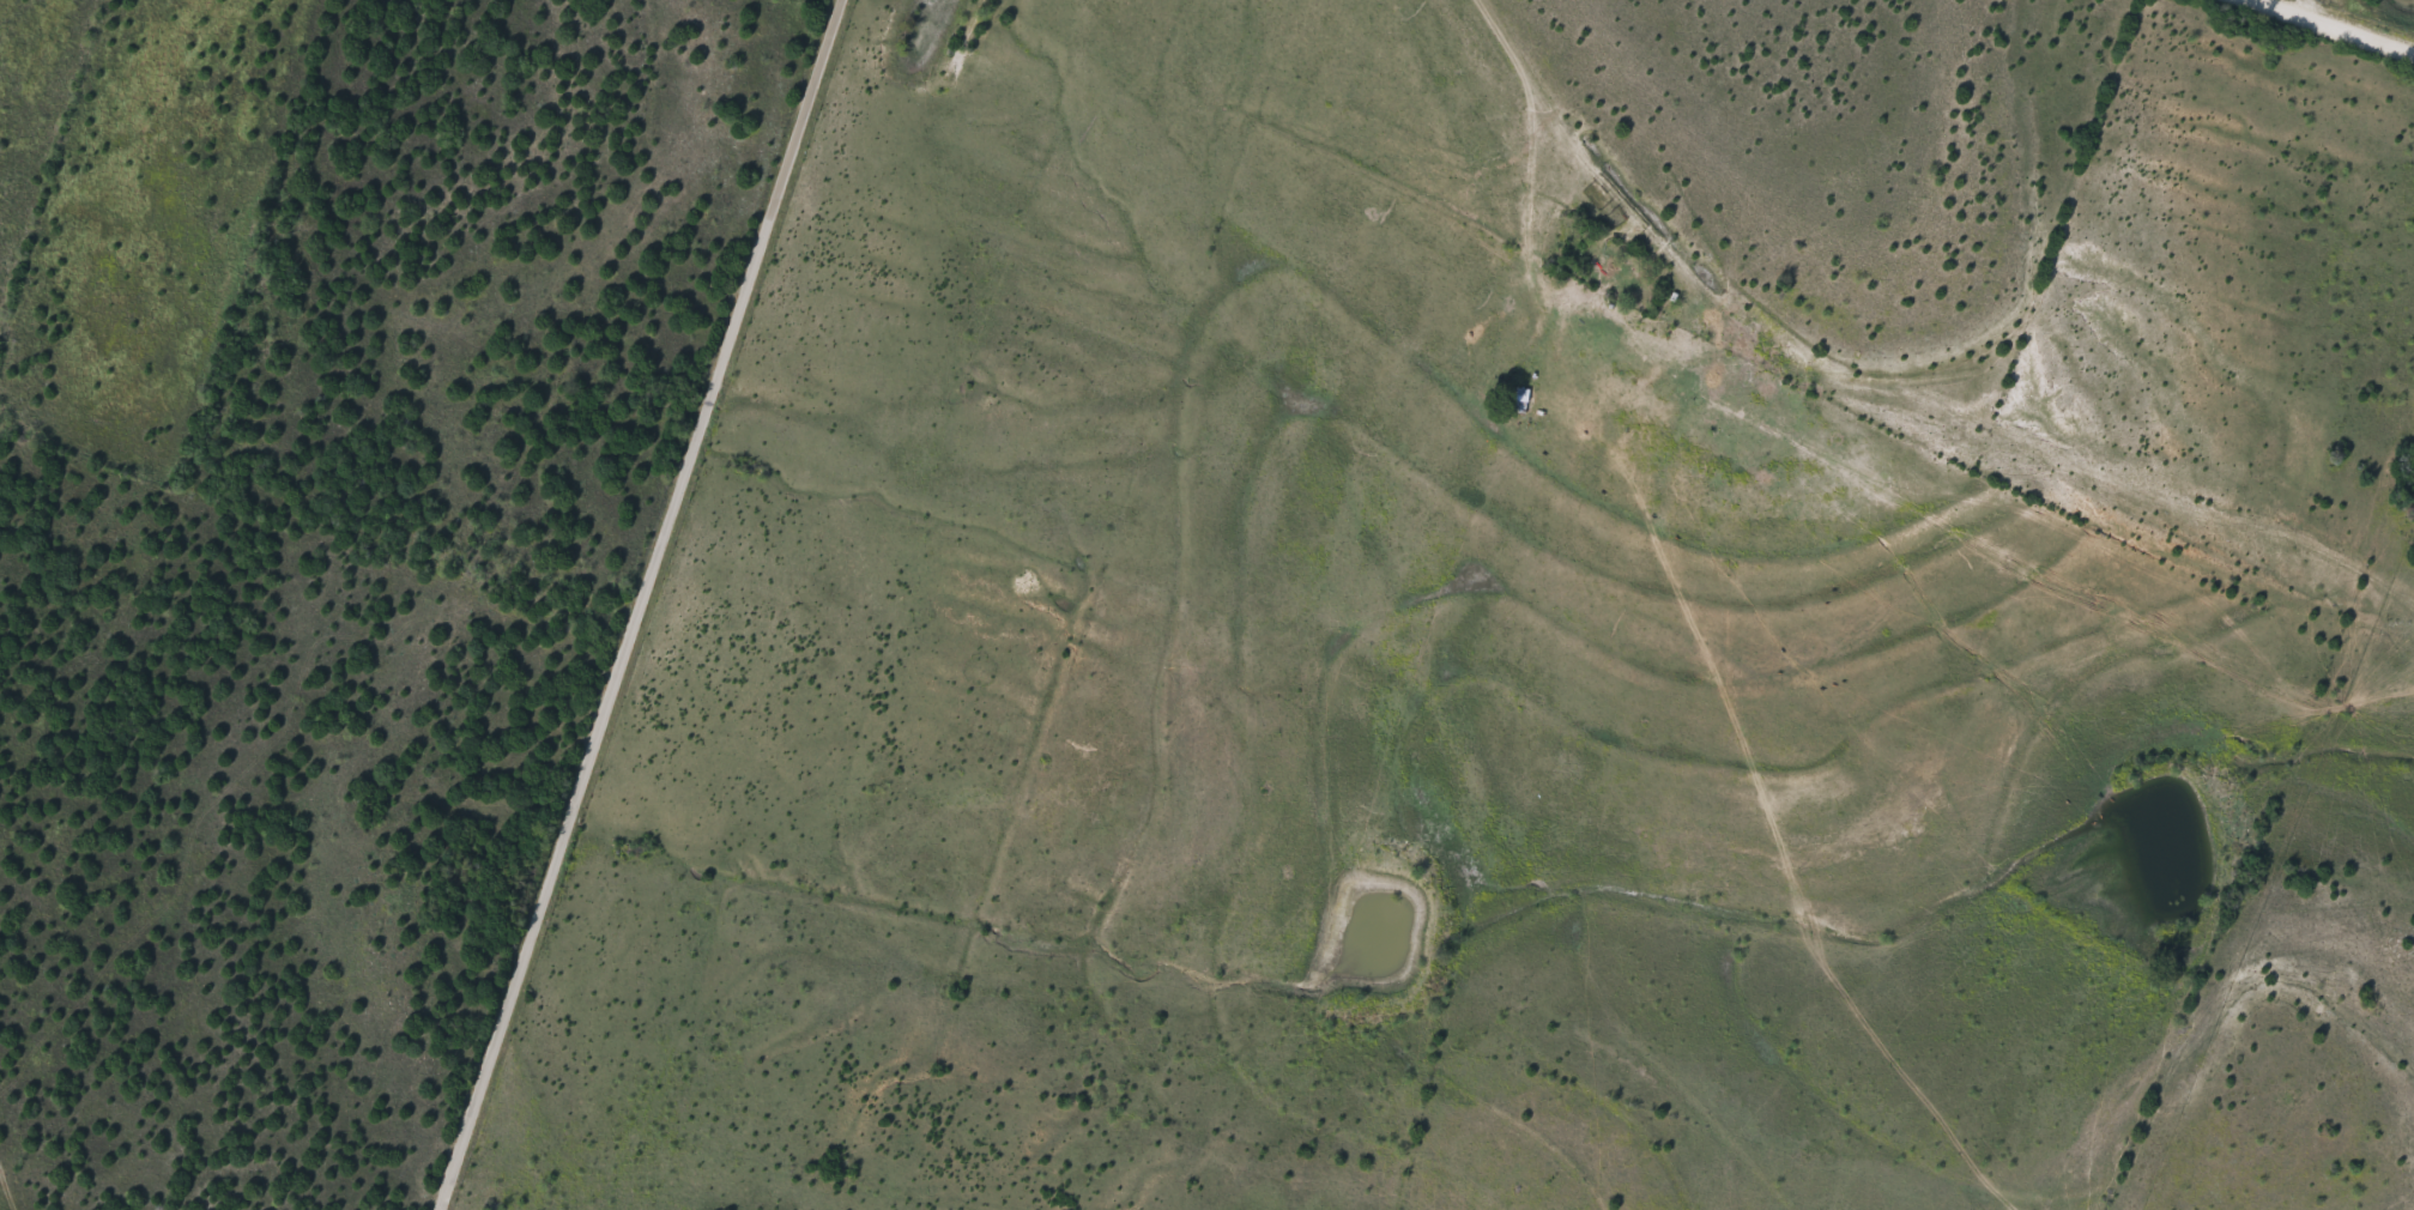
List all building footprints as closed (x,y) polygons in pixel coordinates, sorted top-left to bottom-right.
[(1529,389),(1518,387),(1514,408),(1525,410),(1529,389)]
